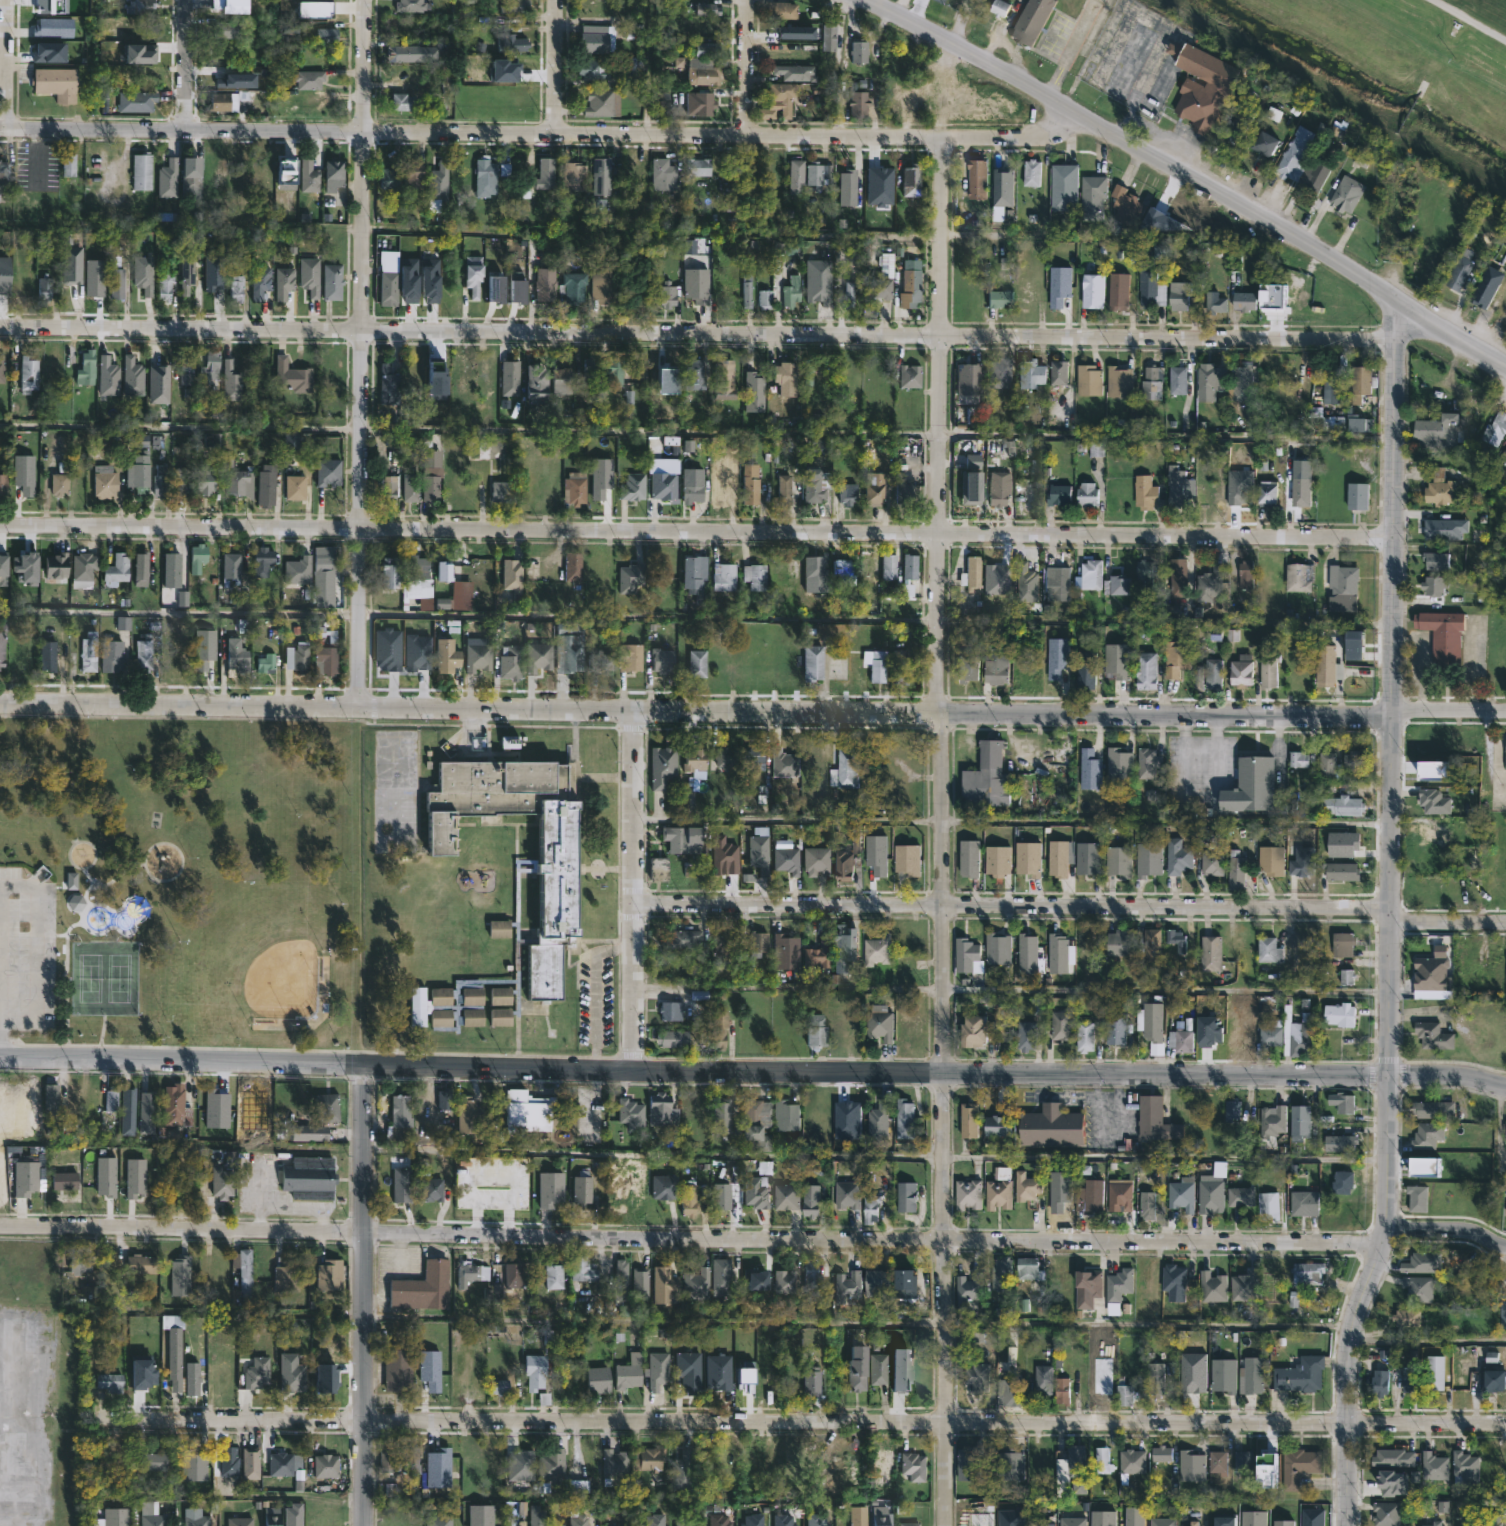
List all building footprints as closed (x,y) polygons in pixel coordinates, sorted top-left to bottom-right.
[(37,6),(37,0),(72,0),(72,12),(46,12),(46,6),(37,6)] [(128,5),(128,0),(134,0),(154,0),(154,8),(151,7),(151,14),(134,14),(134,5),(128,5)] [(252,0),(213,0),(212,12),(252,12),(252,0)] [(301,17),(301,0),(336,0),(336,17),(301,17)] [(396,10),(396,0),(401,0),(425,0),(425,1),(427,1),(427,10),(396,10)] [(507,5),(507,0),(525,0),(525,1),(527,1),(527,8),(524,8),(524,14),(501,13),(502,5),(507,5)] [(1007,35),(1027,0),(1055,0),(1052,5),(1029,46),(1021,42),(1019,45),(1014,42),(1015,40),(1007,35)] [(1012,6),(999,1),(993,13),(1007,19),(1012,6)] [(795,2),(795,20),(771,20),(770,3),(795,2)] [(698,16),(720,16),(720,4),(698,4),(698,16)] [(78,34),(35,34),(35,22),(42,22),(42,15),(78,16),(78,34)] [(231,21),(242,22),(242,38),(221,37),(222,21),(229,21),(229,20),(231,20),(231,21)] [(609,27),(609,32),(610,32),(610,53),(588,52),(588,50),(582,50),(582,31),(588,32),(588,25),(609,26),(609,27)] [(820,26),(835,26),(835,51),(820,51),(820,26)] [(776,27),(815,27),(815,42),(776,42),(776,27)] [(318,43),(341,43),(341,31),(318,31),(318,43)] [(515,33),(515,38),(527,38),(527,41),(529,41),(528,51),(498,51),(498,38),(503,38),(503,33),(515,33)] [(859,38),(859,41),(867,41),(867,63),(850,62),(850,41),(854,41),(854,38),(859,38)] [(36,60),(70,60),(70,41),(36,41),(36,60)] [(1168,41),(1182,48),(1185,42),(1240,69),(1208,134),(1204,132),(1202,135),(1191,129),(1192,126),(1190,124),(1192,122),(1183,117),(1182,119),(1175,116),(1176,114),(1172,112),(1181,93),(1178,92),(1185,77),(1203,86),(1206,81),(1173,64),(1176,57),(1163,51),(1168,41)] [(719,57),(695,57),(695,42),(720,42),(719,57)] [(130,43),(160,44),(159,63),(130,63),(130,43)] [(421,45),(425,46),(425,61),(391,61),(391,56),(394,56),(394,45),(421,45)] [(244,51),(214,51),(214,65),(244,65),(244,51)] [(723,77),(723,84),(690,84),(690,57),(715,57),(715,65),(723,65),(723,77)] [(495,58),(495,78),(520,78),(521,59),(495,58)] [(608,59),(608,68),(611,69),(611,79),(584,78),(582,75),(579,75),(580,61),(585,61),(585,58),(608,59)] [(454,65),(455,93),(443,93),(442,73),(444,73),(444,65),(454,65)] [(812,65),(812,74),(816,74),(816,81),(808,81),(808,75),(807,75),(807,81),(780,81),(780,74),(771,74),(771,65),(812,65)] [(74,69),(73,103),(53,103),(53,93),(31,93),(32,68),(74,69)] [(321,81),(321,83),(323,83),(323,88),(321,89),(297,89),(297,81),(294,81),(294,73),(297,73),(297,70),(325,70),(325,81),(321,81)] [(213,77),(213,88),(235,89),(235,77),(213,77)] [(797,82),(799,83),(799,92),(797,92),(797,96),(792,96),(792,119),(782,119),(782,108),(779,108),(779,100),(770,100),(770,82),(797,82)] [(615,91),(615,116),(585,115),(585,107),(590,107),(590,101),(588,101),(588,90),(615,91)] [(155,112),(121,111),(122,91),(159,92),(159,101),(155,101),(155,112)] [(717,99),(717,107),(712,107),(712,115),(694,115),(695,91),(713,92),(713,99),(717,99)] [(866,91),(867,105),(865,105),(865,117),(849,117),(849,105),(846,105),(846,99),(849,99),(849,91),(866,91)] [(233,93),(233,110),(212,110),(212,108),(213,108),(214,92),(233,93)] [(417,109),(393,110),(393,92),(408,93),(408,95),(418,95),(417,109)] [(1257,111),(1236,144),(1224,139),(1225,137),(1222,135),(1243,102),(1257,111)] [(1278,141),(1267,158),(1249,147),(1261,130),(1278,141)] [(1309,142),(1299,160),(1306,164),(1296,182),(1286,177),(1283,181),(1276,177),(1278,173),(1274,170),(1285,150),(1286,151),(1289,146),(1287,145),(1289,142),(1291,142),(1295,134),(1309,142)] [(79,154),(78,176),(75,176),(75,181),(64,179),(64,153),(72,154),(72,150),(78,151),(78,153),(79,154)] [(152,151),(152,154),(154,154),(154,190),(135,190),(135,183),(129,183),(129,177),(135,177),(135,154),(143,154),(143,151),(152,151)] [(178,196),(179,156),(169,156),(169,165),(160,164),(160,196),(178,196)] [(612,195),(594,195),(594,158),(612,156),(612,195)] [(643,182),(627,182),(627,156),(643,156),(643,182)] [(204,182),(203,191),(184,190),(185,157),(196,157),(196,169),(204,169),(204,182)] [(283,182),(283,157),(300,157),(300,182),(283,182)] [(449,157),(449,194),(443,194),(443,210),(429,210),(429,169),(439,169),(439,157),(449,157)] [(556,157),(555,189),(536,188),(536,178),(540,178),(541,157),(556,157)] [(697,157),(697,159),(713,158),(713,175),(700,175),(700,180),(689,180),(689,157),(697,157)] [(12,183),(0,183),(0,158),(3,158),(3,161),(13,161),(12,183)] [(314,158),(314,169),(321,169),(322,190),(321,192),(303,192),(303,158),(314,158)] [(680,189),(680,191),(655,190),(656,158),(671,159),(671,165),(681,165),(680,189)] [(1034,159),(1034,161),(1039,161),(1038,186),(1034,186),(1034,188),(1022,186),(1023,160),(1028,161),(1028,158),(1034,159)] [(426,188),(405,188),(405,159),(426,159),(426,188)] [(499,163),(499,193),(491,193),(491,198),(478,197),(479,159),(492,159),(492,163),(499,163)] [(337,193),(326,193),(326,160),(345,160),(345,184),(343,184),(343,186),(337,187),(337,193)] [(800,194),(787,194),(788,160),(803,160),(803,183),(800,183),(800,194)] [(817,160),(817,164),(821,164),(820,185),(803,184),(803,164),(807,164),(807,160),(817,160)] [(985,160),(985,198),(967,198),(967,169),(966,169),(966,160),(985,160)] [(1330,169),(1313,197),(1294,186),(1304,169),(1308,172),(1315,160),(1330,169)] [(582,162),(582,165),(588,165),(588,191),(565,191),(565,162),(582,162)] [(864,162),(864,202),(892,203),(892,162),(864,162)] [(919,196),(900,196),(900,167),(908,167),(908,162),(919,162),(919,196)] [(1076,211),(1049,211),(1050,164),(1077,164),(1076,211)] [(1012,204),(1003,204),(1003,220),(991,219),(992,166),(1002,166),(1002,171),(1013,172),(1012,204)] [(855,205),(836,205),(836,172),(842,172),(842,169),(854,169),(855,205)] [(401,188),(382,188),(382,170),(401,170),(401,188)] [(1365,186),(1350,213),(1344,210),(1341,214),(1333,209),(1335,206),(1333,205),(1332,207),(1328,204),(1330,201),(1328,200),(1343,174),(1365,186)] [(1101,221),(1080,221),(1080,175),(1106,176),(1105,198),(1101,198),(1101,221)] [(1123,193),(1126,195),(1127,192),(1137,198),(1136,200),(1145,204),(1144,205),(1145,206),(1138,219),(1135,218),(1130,228),(1111,218),(1116,209),(1110,206),(1115,199),(1108,195),(1115,183),(1125,189),(1123,193)] [(1154,206),(1180,222),(1169,241),(1142,226),(1154,206)] [(398,237),(387,237),(387,251),(398,251),(398,237)] [(85,245),(85,281),(64,281),(64,244),(85,245)] [(892,276),(891,282),(886,282),(886,298),(883,300),(878,300),(878,301),(863,301),(863,285),(865,285),(865,280),(878,280),(879,252),(892,253),(892,276)] [(190,296),(182,296),(182,254),(196,254),(196,284),(190,284),(190,296)] [(205,292),(205,254),(226,254),(226,292),(205,292)] [(15,290),(0,290),(0,255),(16,255),(15,290)] [(135,255),(135,282),(139,282),(139,286),(146,286),(146,297),(155,297),(154,255),(135,255)] [(484,255),(484,264),(487,264),(487,276),(485,276),(485,281),(481,281),(481,299),(473,299),(473,287),(467,287),(467,278),(469,278),(468,255),(484,255)] [(319,257),(319,297),(310,297),(310,287),(305,287),(305,284),(301,284),(301,257),(319,257)] [(88,258),(88,294),(107,294),(107,258),(88,258)] [(423,301),(422,258),(403,258),(403,301),(423,301)] [(444,301),(444,258),(424,258),(424,301),(444,301)] [(830,259),(829,307),(820,307),(820,301),(804,303),(805,259),(830,259)] [(919,292),(917,292),(917,302),(914,302),(913,308),(896,308),(897,293),(901,293),(901,259),(919,260),(919,292)] [(343,264),(343,278),(345,278),(345,284),(343,284),(343,300),(325,299),(325,263),(343,264)] [(1468,272),(1458,292),(1442,285),(1453,264),(1468,272)] [(1047,265),(1070,265),(1069,296),(1059,296),(1059,306),(1047,305),(1047,265)] [(711,267),(711,302),(695,302),(695,297),(684,297),(684,266),(711,267)] [(274,267),(274,290),(265,290),(265,301),(254,301),(255,267),(274,267)] [(125,299),(112,299),(113,268),(127,268),(126,299),(125,299)] [(297,268),(298,269),(298,291),(292,291),(292,287),(290,287),(290,302),(279,302),(279,268),(297,268)] [(555,280),(553,301),(547,301),(547,303),(537,303),(537,301),(535,301),(535,291),(534,291),(535,268),(554,269),(554,280),(555,280)] [(1165,284),(1164,306),(1149,305),(1149,309),(1142,309),(1142,306),(1139,306),(1139,290),(1137,290),(1138,271),(1156,272),(1155,284),(1165,284)] [(173,297),(173,302),(166,302),(166,300),(160,300),(159,272),(176,272),(176,282),(174,282),(174,297),(173,297)] [(589,273),(589,284),(586,284),(586,301),(581,301),(581,305),(566,304),(566,294),(561,294),(561,284),(564,284),(564,273),(589,273)] [(619,273),(618,306),(600,305),(600,299),(592,299),(593,273),(619,273)] [(1129,273),(1127,312),(1107,311),(1108,273),(1129,273)] [(398,274),(398,306),(391,306),(391,303),(385,303),(385,274),(398,274)] [(748,308),(741,309),(740,274),(750,274),(751,305),(749,305),(749,308),(748,308)] [(1487,274),(1494,277),(1492,280),(1499,284),(1484,311),(1467,301),(1481,274),(1485,277),(1487,274)] [(244,298),(244,303),(240,303),(240,299),(231,299),(232,275),(245,275),(245,298),(244,298)] [(793,302),(793,307),(792,307),(792,310),(782,310),(782,287),(790,287),(790,275),(800,275),(800,302),(793,302)] [(1085,308),(1080,308),(1081,275),(1103,275),(1102,309),(1085,308)] [(509,277),(490,277),(490,302),(509,302),(509,277)] [(531,278),(511,278),(511,303),(530,303),(531,278)] [(55,279),(41,279),(41,300),(55,300),(55,279)] [(673,280),(674,286),(678,286),(678,305),(673,305),(673,308),(665,309),(665,305),(662,305),(662,286),(666,286),(666,280),(673,280)] [(1032,292),(1032,296),(1030,296),(1028,313),(1027,313),(1027,315),(1018,313),(1018,308),(1014,308),(1016,280),(1030,280),(1030,292),(1032,292)] [(1189,282),(1188,312),(1167,311),(1168,282),(1189,282)] [(1266,283),(1290,284),(1290,308),(1266,308),(1266,283)] [(990,308),(986,308),(986,290),(1011,291),(1010,308),(990,308)] [(759,291),(772,291),(772,310),(759,310),(759,291)] [(1217,291),(1217,297),(1226,297),(1226,312),(1214,313),(1214,315),(1205,315),(1204,291),(1217,291)] [(1255,292),(1255,310),(1247,310),(1246,313),(1232,313),(1232,292),(1255,292)] [(95,347),(95,377),(95,383),(76,383),(76,368),(82,367),(82,351),(87,351),(87,347),(95,347)] [(219,349),(219,352),(220,352),(220,388),(212,387),(212,382),(200,381),(200,364),(208,364),(208,362),(197,362),(197,360),(195,360),(195,357),(197,357),(197,349),(208,349),(208,352),(211,352),(211,349),(219,349)] [(193,353),(193,382),(178,382),(178,353),(193,353)] [(287,356),(287,367),(311,367),(311,391),(297,391),(297,385),(275,385),(276,353),(287,353),(287,356)] [(687,390),(681,390),(681,380),(685,380),(684,359),(691,358),(691,354),(701,353),(703,390),(687,390)] [(1346,353),(1346,386),(1337,387),(1337,396),(1345,396),(1345,403),(1322,403),(1323,366),(1338,366),(1339,353),(1346,353)] [(40,376),(40,380),(38,380),(38,388),(31,388),(31,393),(22,392),(22,388),(21,388),(21,354),(31,354),(31,358),(39,358),(38,376),(40,376)] [(127,396),(145,396),(145,365),(136,365),(136,355),(127,355),(127,396)] [(597,355),(598,394),(587,394),(587,391),(584,391),(583,358),(589,358),(589,355),(597,355)] [(122,365),(112,365),(112,356),(102,356),(102,397),(121,397),(122,365)] [(232,357),(231,369),(241,369),(241,372),(242,372),(242,399),(222,399),(222,356),(232,357)] [(625,358),(624,386),(609,386),(610,374),(602,373),(603,361),(610,361),(610,357),(625,358)] [(1008,388),(986,388),(986,361),(997,361),(997,357),(1008,357),(1008,388)] [(448,397),(427,397),(427,358),(449,358),(448,397)] [(1035,358),(1035,370),(1042,370),(1042,382),(1035,382),(1035,389),(1016,389),(1016,361),(1026,361),(1026,358),(1035,358)] [(732,359),(732,389),(733,389),(733,399),(712,399),(712,359),(732,359)] [(518,360),(517,394),(515,394),(515,396),(498,395),(499,361),(518,360)] [(1066,361),(1065,385),(1048,384),(1049,360),(1066,361)] [(797,364),(796,397),(780,396),(780,383),(774,383),(774,366),(780,366),(780,362),(792,362),(792,364),(797,364)] [(979,395),(955,394),(955,364),(971,364),(971,362),(980,362),(979,395)] [(392,363),(392,375),(397,375),(397,399),(393,399),(393,404),(381,404),(382,363),(392,363)] [(1212,363),(1212,367),(1217,367),(1217,391),(1196,390),(1197,367),(1203,367),(1203,363),(1212,363)] [(540,364),(540,367),(552,369),(551,399),(530,398),(531,364),(540,364)] [(1162,367),(1161,399),(1142,400),(1141,381),(1143,381),(1143,367),(1148,367),(1148,364),(1153,364),(1153,367),(1162,367)] [(905,365),(905,367),(908,367),(908,365),(919,365),(919,388),(897,388),(897,365),(905,365)] [(1094,365),(1094,370),(1101,370),(1101,396),(1075,396),(1075,365),(1094,365)] [(1119,365),(1119,369),(1131,368),(1131,395),(1113,395),(1113,397),(1108,397),(1106,365),(1119,365)] [(1251,400),(1231,400),(1231,365),(1251,365),(1251,400)] [(152,366),(174,366),(173,403),(152,403),(152,366)] [(1353,405),(1351,405),(1351,366),(1370,367),(1370,395),(1361,395),(1361,405),(1353,405)] [(1185,394),(1169,394),(1169,367),(1185,367),(1185,394)] [(574,368),(573,400),(561,400),(561,394),(554,394),(554,369),(574,368)] [(766,409),(766,369),(747,369),(746,409),(766,409)] [(1498,410),(1505,414),(1505,429),(1496,448),(1480,439),(1487,424),(1484,422),(1490,410),(1491,410),(1497,413),(1498,410)] [(1353,412),(1353,416),(1361,416),(1361,419),(1371,419),(1371,432),(1333,431),(1333,416),(1348,415),(1348,413),(1353,412)] [(1456,424),(1456,430),(1462,430),(1462,442),(1456,442),(1456,448),(1442,448),(1442,456),(1430,456),(1430,449),(1416,449),(1416,440),(1411,440),(1412,420),(1440,420),(1440,413),(1457,413),(1457,424),(1456,424)] [(112,439),(112,441),(99,441),(99,463),(111,463),(111,471),(117,471),(117,497),(112,497),(112,494),(111,494),(111,497),(96,497),(96,494),(95,494),(94,471),(98,471),(98,470),(90,470),(90,461),(90,430),(119,430),(119,439),(112,439)] [(299,433),(298,464),(283,463),(284,433),(299,433)] [(339,453),(313,452),(313,435),(339,435),(339,453)] [(491,460),(470,460),(470,440),(491,440),(491,460)] [(1497,461),(1505,444),(1505,466),(1497,461)] [(149,483),(153,483),(153,473),(155,473),(155,463),(166,463),(166,472),(168,472),(168,492),(167,492),(167,497),(161,497),(161,494),(148,494),(148,485),(126,485),(126,462),(133,462),(133,453),(149,453),(149,483)] [(984,453),(984,501),(961,501),(961,467),(968,467),(968,453),(984,453)] [(16,457),(16,500),(36,500),(36,457),(16,457)] [(594,457),(615,458),(615,486),(606,486),(606,498),(593,498),(594,457)] [(341,472),(341,485),(316,485),(316,458),(341,458),(341,472)] [(1310,459),(1309,507),(1290,507),(1291,459),(1310,459)] [(276,463),(276,478),(281,478),(281,491),(275,491),(274,503),(272,503),(272,507),(259,507),(259,503),(256,503),(257,470),(262,470),(262,463),(276,463)] [(756,464),(757,505),(741,505),(741,463),(756,464)] [(1178,464),(1178,471),(1194,471),(1194,498),(1192,498),(1192,507),(1179,507),(1179,509),(1173,509),(1173,507),(1165,507),(1165,497),(1167,497),(1167,465),(1178,464)] [(211,489),(211,495),(201,495),(201,490),(196,490),(195,466),(215,465),(215,489),(211,489)] [(427,501),(422,501),(423,466),(440,467),(440,501),(427,501)] [(185,467),(185,471),(189,471),(189,493),(187,493),(187,496),(181,496),(181,493),(173,494),(173,472),(177,472),(177,467),(185,467)] [(1443,483),(1445,483),(1445,481),(1454,481),(1453,496),(1455,496),(1455,503),(1447,503),(1447,504),(1423,502),(1423,488),(1426,488),(1426,482),(1432,483),(1432,467),(1443,467),(1443,483)] [(1252,469),(1225,468),(1225,502),(1251,502),(1252,469)] [(252,469),(252,501),(243,493),(224,493),(224,469),(252,469)] [(701,476),(701,501),(687,501),(687,505),(680,505),(680,469),(701,469),(701,476)] [(69,472),(68,494),(61,494),(61,496),(54,496),(54,494),(51,494),(52,472),(69,472)] [(582,502),(582,507),(574,508),(574,502),(566,503),(566,488),(570,488),(570,472),(588,472),(588,502),(582,502)] [(835,472),(835,489),(829,489),(828,499),(825,499),(825,501),(823,501),(823,503),(805,502),(805,473),(817,473),(817,477),(821,477),(821,472),(835,472)] [(1009,492),(1009,497),(1005,497),(1005,506),(1000,506),(1000,508),(990,508),(990,505),(987,505),(988,472),(1009,472),(1009,492)] [(404,502),(404,473),(421,474),(421,502),(404,502)] [(641,500),(641,501),(621,500),(622,485),(627,485),(627,478),(629,478),(629,473),(647,474),(647,500),(641,500)] [(678,475),(678,500),(661,501),(661,499),(652,499),(653,473),(678,475)] [(887,473),(887,507),(870,506),(870,503),(867,503),(868,473),(887,473)] [(301,500),(284,500),(285,474),(301,474),(301,500)] [(1064,474),(1064,485),(1070,485),(1070,502),(1064,502),(1065,505),(1045,505),(1045,499),(1048,499),(1048,487),(1044,487),(1044,480),(1052,481),(1052,476),(1054,476),(1054,474),(1064,474)] [(10,475),(0,475),(0,502),(10,502),(10,475)] [(784,506),(777,506),(777,475),(789,475),(790,506),(784,506)] [(1150,475),(1150,486),(1157,486),(1157,505),(1152,505),(1152,511),(1138,511),(1138,506),(1134,506),(1134,475),(1150,475)] [(397,502),(391,502),(391,505),(385,505),(385,501),(382,501),(382,476),(397,476),(397,502)] [(1275,481),(1275,507),(1258,507),(1258,504),(1256,504),(1256,485),(1258,485),(1258,481),(1275,481)] [(516,483),(516,503),(492,502),(492,482),(516,483)] [(908,483),(908,484),(917,485),(916,505),(909,504),(909,508),(902,508),(902,504),(897,504),(898,484),(905,484),(905,482),(908,483)] [(1092,483),(1092,489),(1096,489),(1096,506),(1075,504),(1075,489),(1079,489),(1079,483),(1092,483)] [(1367,484),(1367,510),(1345,510),(1346,483),(1367,484)] [(854,501),(854,506),(847,506),(847,503),(841,502),(841,484),(860,484),(860,501),(854,501)] [(730,501),(730,502),(711,503),(710,501),(710,486),(731,487),(730,501)] [(1422,517),(1462,517),(1462,536),(1422,535),(1422,517)] [(270,547),(270,551),(274,551),(273,555),(281,555),(281,560),(274,560),(274,563),(267,563),(267,570),(260,570),(260,578),(254,578),(255,550),(263,549),(263,547),(270,547)] [(336,606),(317,606),(316,547),(335,547),(336,606)] [(41,552),(41,583),(26,583),(26,572),(15,572),(15,551),(41,552)] [(151,551),(151,578),(153,578),(153,582),(150,582),(150,587),(136,586),(136,554),(144,554),(144,551),(151,551)] [(166,551),(165,584),(183,585),(184,551),(166,551)] [(1000,587),(983,587),(983,552),(999,551),(1000,587)] [(1447,552),(1447,569),(1425,568),(1425,560),(1421,559),(1421,551),(1447,552)] [(69,552),(69,577),(63,577),(63,580),(55,580),(55,577),(48,577),(48,557),(60,555),(61,552),(69,552)] [(93,553),(93,555),(99,555),(99,581),(74,581),(74,555),(80,555),(80,552),(93,553)] [(132,556),(131,581),(106,581),(106,566),(117,566),(117,552),(128,553),(128,556),(132,556)] [(8,584),(0,584),(0,553),(12,553),(12,574),(8,574),(8,584)] [(579,553),(579,586),(569,585),(569,580),(562,580),(563,553),(579,553)] [(875,555),(874,575),(859,575),(860,553),(875,555)] [(894,555),(894,577),(889,577),(889,580),(880,579),(880,553),(894,555)] [(244,554),(244,579),(234,579),(234,587),(225,587),(225,554),(244,554)] [(432,559),(431,572),(435,572),(436,598),(434,598),(434,607),(427,606),(428,598),(409,597),(408,600),(404,599),(405,587),(398,586),(398,589),(384,588),(385,558),(403,558),(402,563),(410,563),(410,554),(420,554),(419,558),(432,559)] [(917,555),(916,578),(907,578),(907,583),(912,583),(912,595),(899,595),(900,583),(904,583),(904,578),(901,577),(902,554),(917,555)] [(312,584),(312,555),(300,555),(300,561),(287,561),(287,584),(312,584)] [(979,555),(979,584),(981,584),(981,591),(966,591),(966,585),(959,585),(959,565),(965,565),(965,555),(979,555)] [(684,588),(682,588),(682,557),(705,556),(705,581),(701,581),(701,588),(684,588)] [(820,557),(820,570),(824,570),(824,592),(801,592),(801,557),(820,557)] [(1184,557),(1186,565),(1194,565),(1195,586),(1186,587),(1187,594),(1173,594),(1173,587),(1170,587),(1169,562),(1173,561),(1172,558),(1184,557)] [(1100,558),(1100,589),(1073,587),(1073,575),(1080,575),(1080,562),(1085,562),(1085,558),(1100,558)] [(854,559),(855,584),(839,585),(839,576),(829,576),(829,560),(854,559)] [(1144,561),(1151,561),(1150,591),(1144,591),(1144,605),(1134,605),(1136,561),(1139,561),(1139,559),(1144,559),(1144,561)] [(1251,587),(1239,587),(1238,562),(1241,562),(1241,559),(1251,559),(1251,587)] [(519,560),(519,562),(524,562),(524,593),(515,593),(515,588),(504,588),(504,560),(519,560)] [(453,582),(453,562),(440,562),(440,582),(453,582)] [(634,594),(621,594),(621,567),(630,567),(630,564),(646,563),(645,586),(635,586),(634,594)] [(724,563),(738,564),(738,591),(715,591),(715,563),(724,563)] [(768,564),(768,590),(752,590),(751,581),(744,581),(744,565),(768,564)] [(1311,591),(1285,591),(1285,564),(1313,565),(1313,581),(1311,581),(1311,591)] [(1213,601),(1198,601),(1198,592),(1202,592),(1202,571),(1212,571),(1212,565),(1221,565),(1221,597),(1213,597),(1213,601)] [(1359,577),(1359,581),(1357,581),(1357,612),(1327,611),(1327,593),(1330,594),(1331,587),(1320,587),(1320,565),(1359,566),(1359,577)] [(1068,566),(1068,600),(1044,600),(1044,579),(1039,579),(1039,566),(1068,566)] [(1019,602),(1039,602),(1039,571),(1019,571),(1019,602)] [(1120,573),(1120,577),(1130,577),(1130,593),(1102,593),(1102,579),(1108,579),(1108,573),(1120,573)] [(1447,579),(1447,588),(1443,587),(1442,595),(1423,594),(1422,593),(1422,589),(1419,589),(1419,581),(1424,581),(1424,575),(1442,576),(1442,579),(1447,579)] [(473,582),(454,582),(454,610),(473,610),(473,582)] [(1464,613),(1463,630),(1460,630),(1459,671),(1431,671),(1432,630),(1412,629),(1413,613),(1418,613),(1418,611),(1464,612),(1464,613)] [(330,620),(330,629),(339,629),(339,676),(316,676),(316,661),(314,661),(314,646),(330,646),(330,634),(327,634),(327,636),(316,636),(316,625),(325,625),(325,620),(330,620)] [(581,622),(581,633),(585,633),(585,670),(574,670),(574,673),(557,673),(557,628),(572,628),(572,622),(581,622)] [(217,629),(217,672),(195,672),(195,628),(217,629)] [(404,670),(405,629),(375,628),(375,662),(381,662),(381,670),(404,670)] [(3,669),(0,669),(0,630),(10,630),(9,642),(7,642),(6,666),(3,666),(3,669)] [(99,671),(83,671),(84,639),(88,639),(88,631),(100,631),(99,671)] [(1366,633),(1344,633),(1343,658),(1366,658),(1366,633)] [(420,671),(407,671),(408,634),(434,634),(434,667),(420,667),(420,671)] [(1168,678),(1163,678),(1163,640),(1177,640),(1176,635),(1189,635),(1189,669),(1179,669),(1179,678),(1168,678)] [(1067,636),(1044,636),(1044,678),(1056,678),(1056,666),(1067,667),(1067,636)] [(251,667),(251,671),(234,670),(234,663),(228,663),(229,638),(244,638),(243,650),(252,650),(251,667)] [(456,638),(456,650),(463,650),(463,667),(456,667),(455,674),(439,673),(439,638),(456,638)] [(126,640),(125,671),(103,670),(105,639),(126,640)] [(152,669),(152,673),(145,673),(145,669),(139,669),(137,640),(154,639),(155,668),(152,669)] [(55,640),(55,641),(58,641),(59,672),(51,672),(51,669),(42,669),(42,640),(55,640)] [(311,645),(310,671),(285,670),(286,647),(294,647),(294,650),(296,650),(298,641),(309,641),(309,645),(311,645)] [(1127,642),(1127,678),(1113,678),(1113,674),(1103,674),(1103,642),(1127,642)] [(555,644),(555,670),(546,669),(546,667),(539,667),(539,675),(529,675),(529,643),(555,644)] [(1341,667),(1340,678),(1333,678),(1332,686),(1317,685),(1317,679),(1313,679),(1316,643),(1335,644),(1334,663),(1341,663),(1341,667)] [(822,646),(821,678),(812,678),(812,681),(801,680),(802,644),(822,644),(822,646)] [(1005,646),(1005,652),(1008,652),(1007,683),(988,683),(988,681),(983,681),(983,651),(990,651),(990,644),(1005,646)] [(495,645),(494,671),(484,671),(484,669),(478,669),(478,674),(469,674),(469,670),(468,670),(468,645),(495,645)] [(639,671),(639,673),(635,673),(635,671),(622,671),(622,645),(644,645),(644,671),(639,671)] [(520,679),(520,684),(512,684),(512,680),(499,680),(499,657),(508,657),(508,646),(525,646),(525,679),(520,679)] [(25,670),(23,670),(21,650),(39,648),(41,669),(25,670)] [(662,648),(662,651),(677,651),(676,672),(672,672),(671,675),(661,675),(661,672),(655,672),(656,657),(653,657),(653,648),(662,648)] [(885,649),(884,682),(868,681),(870,648),(885,649)] [(907,648),(906,684),(889,684),(889,648),(907,648)] [(604,649),(604,654),(615,654),(615,670),(590,670),(590,654),(597,654),(597,649),(604,649)] [(696,678),(692,678),(692,651),(709,651),(709,679),(696,678)] [(1146,689),(1135,689),(1134,651),(1155,651),(1156,689),(1146,689)] [(1250,652),(1251,685),(1244,685),(1244,687),(1235,687),(1235,684),(1229,684),(1229,660),(1238,660),(1238,652),(1250,652)] [(1279,652),(1279,661),(1276,661),(1275,687),(1269,687),(1269,688),(1259,688),(1260,652),(1279,652)] [(165,669),(186,669),(186,653),(165,653),(165,669)] [(267,673),(259,672),(259,653),(276,653),(276,673),(267,673)] [(977,655),(976,679),(965,678),(965,683),(955,682),(957,654),(977,655)] [(422,681),(433,681),(433,656),(422,656),(422,681)] [(1221,659),(1220,689),(1211,689),(1211,687),(1204,687),(1204,659),(1221,659)] [(1094,664),(1094,688),(1087,688),(1087,684),(1084,684),(1084,681),(1076,681),(1076,669),(1084,669),(1084,663),(1094,664)] [(1370,667),(1350,667),(1350,689),(1361,689),(1361,686),(1370,686),(1370,667)] [(1001,747),(1000,772),(1009,772),(1008,804),(961,804),(961,769),(979,769),(978,738),(1003,738),(1003,747),(1001,747)] [(725,743),(725,746),(729,746),(729,749),(741,750),(741,765),(720,765),(720,743),(725,743)] [(674,745),(674,747),(679,746),(680,779),(667,779),(667,790),(654,790),(654,746),(667,747),(667,745),(674,745)] [(765,768),(745,769),(745,755),(749,748),(754,746),(767,746),(768,768),(765,768)] [(783,746),(783,751),(796,752),(796,775),(775,775),(775,746),(783,746)] [(1103,788),(1082,788),(1082,746),(1095,746),(1095,757),(1103,757),(1103,788)] [(706,769),(706,778),(699,778),(700,769),(696,769),(696,770),(685,770),(686,762),(689,762),(689,750),(695,750),(695,747),(709,747),(708,769),(706,769)] [(856,788),(827,787),(827,768),(836,768),(836,747),(857,747),(856,788)] [(1147,747),(1147,748),(1154,748),(1154,755),(1161,755),(1161,766),(1154,766),(1154,778),(1137,778),(1137,747),(1147,747)] [(1134,780),(1134,749),(1109,749),(1109,780),(1134,780)] [(1357,750),(1357,753),(1362,753),(1361,767),(1341,767),(1341,753),(1348,753),(1348,750),(1357,750)] [(1334,776),(1318,776),(1318,751),(1334,751),(1334,776)] [(1310,768),(1310,753),(1292,752),(1292,768),(1310,768)] [(1273,785),(1273,787),(1281,787),(1281,808),(1218,809),(1218,788),(1233,787),(1233,786),(1237,786),(1236,755),(1273,755),(1273,785)] [(557,760),(557,763),(574,763),(574,797),(582,797),(582,806),(574,806),(574,926),(577,926),(577,934),(574,934),(574,944),(562,944),(562,1000),(527,1000),(527,942),(537,942),(537,941),(518,941),(518,1016),(514,1016),(514,1013),(510,1013),(510,1025),(490,1025),(490,1007),(511,1007),(511,1009),(514,1009),(514,992),(511,992),(511,1003),(490,1003),(490,986),(511,986),(511,988),(514,988),(514,982),(482,982),(482,1024),(455,1024),(455,1029),(430,1029),(430,987),(453,987),(453,978),(514,978),(514,924),(509,924),(509,936),(489,936),(489,919),(509,919),(509,920),(514,920),(514,866),(535,866),(535,860),(539,860),(539,812),(457,812),(457,853),(427,853),(427,810),(426,810),(426,789),(437,789),(438,760),(557,760)] [(1351,788),(1350,794),(1348,794),(1347,797),(1351,797),(1351,792),(1363,792),(1363,811),(1360,811),(1360,814),(1333,813),(1333,812),(1318,811),(1319,797),(1338,797),(1338,787),(1351,788)] [(1444,830),(1444,843),(1415,842),(1416,821),(1436,821),(1436,829),(1444,830)] [(770,825),(770,871),(762,871),(762,864),(750,864),(750,834),(755,834),(755,825),(770,825)] [(859,842),(858,853),(851,853),(851,857),(859,857),(859,868),(851,868),(852,879),(833,880),(833,851),(850,852),(850,825),(859,825),(859,842)] [(705,826),(704,853),(666,852),(666,838),(660,838),(660,826),(705,826)] [(1330,830),(1358,831),(1358,853),(1330,853),(1330,830)] [(740,872),(740,842),(726,842),(726,833),(713,833),(713,872),(740,872)] [(889,833),(889,876),(874,876),(874,863),(866,863),(866,833),(889,833)] [(1180,837),(1180,846),(1192,846),(1192,868),(1185,867),(1185,870),(1180,870),(1180,875),(1166,875),(1166,837),(1180,837)] [(961,839),(980,839),(980,875),(961,875),(961,839)] [(1050,840),(1074,840),(1074,862),(1069,862),(1069,878),(1059,878),(1059,875),(1049,875),(1050,840)] [(1016,842),(1041,842),(1041,877),(1032,877),(1033,873),(1016,872),(1016,842)] [(1076,842),(1102,842),(1101,877),(1092,877),(1092,874),(1076,874),(1076,842)] [(1161,843),(1160,873),(1144,873),(1144,878),(1135,877),(1135,842),(1161,843)] [(987,845),(1010,845),(1010,873),(1004,873),(1003,877),(993,877),(993,873),(987,873),(987,845)] [(1314,845),(1314,847),(1317,847),(1317,873),(1306,873),(1306,876),(1295,876),(1295,874),(1287,874),(1288,860),(1294,860),(1295,846),(1314,845)] [(922,846),(896,846),(896,876),(922,876),(922,846)] [(1283,846),(1283,876),(1265,876),(1265,871),(1257,871),(1258,846),(1283,846)] [(828,847),(828,872),(821,872),(821,871),(817,871),(817,875),(805,875),(805,871),(804,871),(804,847),(828,847)] [(1132,847),(1132,878),(1120,878),(1120,875),(1107,875),(1108,847),(1132,847)] [(799,848),(800,876),(791,876),(791,871),(787,871),(787,868),(773,869),(773,848),(799,848)] [(1244,890),(1226,891),(1227,849),(1238,849),(1238,856),(1245,856),(1244,890)] [(1207,850),(1222,851),(1222,875),(1201,875),(1201,850),(1207,850)] [(657,881),(653,881),(653,857),(670,856),(671,881),(657,881)] [(1355,863),(1355,866),(1359,866),(1359,877),(1355,877),(1355,881),(1326,881),(1326,862),(1355,863)] [(844,924),(844,927),(855,927),(855,959),(851,959),(851,973),(845,973),(845,976),(838,976),(838,983),(829,983),(829,973),(833,973),(833,971),(831,971),(830,960),(831,923),(844,924)] [(1132,955),(1106,956),(1105,932),(1114,932),(1114,928),(1132,928),(1132,955)] [(1160,962),(1142,962),(1141,929),(1159,928),(1160,962)] [(1174,928),(1174,931),(1181,931),(1180,935),(1185,935),(1185,954),(1175,954),(1176,942),(1163,942),(1163,937),(1160,937),(1160,930),(1174,928)] [(759,930),(759,931),(772,931),(771,951),(765,951),(765,953),(755,953),(755,951),(753,951),(754,930),(759,930)] [(703,931),(670,931),(670,949),(703,949),(703,931)] [(999,934),(999,935),(1011,934),(1012,963),(987,963),(986,932),(999,931),(999,934)] [(1035,935),(1035,955),(1043,955),(1043,972),(1016,972),(1016,931),(1025,931),(1025,935),(1035,935)] [(716,947),(739,947),(739,932),(716,932),(716,947)] [(786,933),(786,936),(796,936),(797,968),(777,968),(776,932),(786,933)] [(888,937),(888,963),(871,961),(871,966),(863,966),(863,939),(879,939),(879,932),(888,932),(888,937)] [(1046,972),(1047,932),(1058,932),(1058,935),(1070,935),(1070,972),(1046,972)] [(1354,941),(1354,944),(1351,944),(1351,955),(1331,955),(1332,932),(1351,932),(1351,935),(1355,936),(1354,941)] [(828,934),(828,967),(818,967),(818,963),(811,963),(811,971),(803,971),(802,946),(818,947),(818,934),(828,934)] [(1221,971),(1201,971),(1201,935),(1221,935),(1221,971)] [(968,936),(968,941),(972,941),(972,943),(981,943),(981,960),(973,960),(972,972),(956,972),(956,936),(968,936)] [(1275,941),(1275,947),(1283,947),(1283,962),(1257,961),(1257,936),(1275,936),(1275,941)] [(1342,985),(1355,985),(1355,971),(1342,971),(1342,985)] [(1034,1012),(1045,1012),(1045,1000),(1034,1000),(1034,1012)] [(1162,1000),(1162,1051),(1146,1051),(1146,1038),(1141,1037),(1141,1028),(1134,1028),(1134,1008),(1140,1008),(1140,1000),(1162,1000)] [(684,1001),(684,1003),(688,1003),(688,1010),(684,1009),(684,1016),(688,1016),(688,1019),(662,1019),(662,1002),(684,1001)] [(1349,1001),(1349,1006),(1353,1006),(1353,1014),(1355,1014),(1355,1017),(1353,1017),(1353,1027),(1336,1027),(1336,1024),(1322,1023),(1322,1004),(1340,1005),(1340,1001),(1349,1001)] [(1289,1022),(1301,1022),(1301,1011),(1308,1011),(1307,1022),(1312,1022),(1312,1052),(1297,1051),(1297,1056),(1282,1055),(1283,1003),(1290,1004),(1289,1022)] [(1064,1009),(1063,1011),(1069,1011),(1069,1039),(1050,1039),(1051,1011),(1064,1009)] [(719,1050),(713,1050),(713,1027),(715,1027),(715,1010),(731,1010),(730,1026),(727,1026),(727,1050),(719,1050)] [(891,1011),(891,1043),(881,1043),(881,1035),(875,1035),(875,1037),(865,1037),(865,1011),(891,1011)] [(1125,1013),(1125,1044),(1105,1044),(1105,1020),(1109,1020),(1110,1012),(1125,1013)] [(820,1014),(820,1026),(825,1026),(825,1045),(819,1045),(819,1047),(811,1047),(811,1045),(804,1045),(804,1026),(807,1026),(807,1014),(820,1014)] [(985,1024),(984,1043),(981,1043),(981,1047),(959,1046),(959,1023),(962,1024),(963,1014),(983,1015),(985,1016),(985,1024)] [(1198,1016),(1221,1015),(1222,1044),(1198,1044),(1198,1016)] [(904,1016),(904,1019),(915,1019),(915,1032),(912,1032),(912,1040),(910,1040),(910,1042),(896,1042),(895,1019),(899,1019),(899,1017),(904,1016)] [(1191,1018),(1192,1052),(1174,1052),(1174,1047),(1167,1047),(1168,1030),(1175,1030),(1175,1028),(1182,1028),(1182,1030),(1184,1030),(1184,1017),(1191,1018)] [(1266,1019),(1266,1026),(1281,1026),(1281,1044),(1267,1044),(1267,1049),(1253,1049),(1253,1019),(1266,1019)] [(1035,1021),(1035,1048),(1027,1048),(1027,1052),(1019,1052),(1019,1048),(1016,1048),(1016,1021),(1035,1021)] [(1093,1021),(1092,1051),(1086,1051),(1086,1053),(1079,1053),(1079,1050),(1075,1050),(1076,1021),(1093,1021)] [(1439,1021),(1439,1032),(1454,1032),(1454,1049),(1420,1049),(1420,1038),(1417,1038),(1417,1033),(1413,1033),(1413,1021),(1439,1021)] [(1249,1023),(1213,1023),(1213,1042),(1249,1042),(1249,1023)] [(691,1030),(690,1046),(663,1046),(663,1043),(658,1043),(658,1033),(663,1033),(663,1030),(691,1030)] [(184,1082),(183,1088),(185,1088),(185,1106),(193,1107),(193,1125),(166,1125),(166,1115),(164,1115),(165,1085),(174,1085),(174,1082),(184,1082)] [(45,1083),(57,1083),(57,1108),(44,1108),(45,1083)] [(77,1108),(70,1108),(71,1084),(86,1085),(85,1104),(77,1104),(77,1108)] [(119,1111),(105,1111),(106,1090),(109,1090),(109,1085),(120,1085),(119,1111)] [(136,1134),(122,1134),(123,1088),(129,1088),(129,1086),(136,1086),(136,1134)] [(206,1124),(207,1086),(222,1086),(222,1092),(232,1092),(231,1125),(206,1124)] [(241,1086),(241,1126),(270,1126),(270,1086),(241,1086)] [(451,1110),(451,1086),(438,1086),(438,1110),(451,1110)] [(524,1091),(524,1094),(528,1094),(528,1098),(545,1097),(545,1096),(553,1096),(553,1100),(556,1100),(556,1105),(548,1105),(549,1131),(516,1131),(516,1126),(504,1126),(503,1101),(505,1101),(505,1098),(503,1098),(503,1088),(524,1088),(524,1091)] [(155,1090),(153,1133),(139,1132),(141,1091),(148,1092),(148,1090),(155,1090)] [(673,1095),(672,1107),(681,1108),(680,1124),(661,1124),(661,1121),(652,1121),(653,1095),(659,1095),(659,1092),(666,1092),(666,1095),(673,1095)] [(1345,1092),(1345,1094),(1353,1094),(1353,1105),(1355,1105),(1355,1110),(1353,1110),(1353,1113),(1327,1113),(1327,1094),(1336,1094),(1336,1092),(1345,1092)] [(318,1126),(317,1126),(317,1094),(340,1094),(340,1126),(318,1126)] [(394,1144),(387,1144),(387,1134),(389,1134),(388,1125),(394,1125),(393,1095),(412,1095),(412,1140),(393,1141),(394,1144)] [(473,1095),(473,1099),(478,1099),(478,1106),(485,1106),(485,1119),(478,1119),(478,1132),(460,1132),(460,1095),(473,1095)] [(1161,1095),(1160,1123),(1182,1124),(1181,1139),(1138,1139),(1137,1134),(1138,1134),(1138,1095),(1161,1095)] [(904,1098),(904,1102),(912,1102),(911,1138),(894,1138),(895,1097),(904,1098)] [(733,1133),(716,1133),(716,1098),(733,1098),(733,1133)] [(756,1098),(755,1100),(773,1101),(772,1127),(768,1127),(768,1133),(773,1134),(773,1150),(757,1150),(758,1140),(745,1140),(746,1100),(749,1100),(749,1098),(756,1098)] [(1222,1099),(1238,1099),(1239,1120),(1222,1120),(1222,1099)] [(831,1100),(830,1137),(858,1137),(858,1100),(831,1100)] [(886,1100),(886,1140),(865,1140),(865,1108),(874,1108),(874,1100),(886,1100)] [(801,1131),(801,1101),(777,1101),(777,1131),(801,1131)] [(1061,1110),(1061,1112),(1083,1112),(1083,1145),(1019,1145),(1019,1111),(1041,1111),(1041,1101),(1061,1101),(1061,1110)] [(1454,1112),(1454,1119),(1415,1120),(1415,1113),(1410,1113),(1410,1101),(1454,1101),(1454,1112)] [(976,1102),(977,1120),(982,1120),(982,1125),(976,1125),(976,1137),(959,1137),(958,1103),(976,1102)] [(1285,1106),(1284,1131),(1276,1131),(1276,1135),(1268,1135),(1268,1137),(1259,1137),(1260,1107),(1266,1106),(1266,1107),(1268,1107),(1268,1113),(1275,1113),(1275,1104),(1285,1104),(1285,1106)] [(1302,1142),(1290,1142),(1290,1105),(1309,1105),(1309,1137),(1302,1137),(1302,1142)] [(1003,1114),(1003,1118),(1010,1118),(1010,1136),(983,1135),(984,1116),(990,1116),(990,1114),(1003,1114)] [(1441,1124),(1415,1124),(1415,1132),(1412,1132),(1412,1140),(1408,1140),(1408,1149),(1433,1150),(1433,1141),(1439,1141),(1439,1134),(1441,1134),(1441,1124)] [(311,1125),(311,1127),(328,1126),(328,1139),(293,1140),(293,1125),(311,1125)] [(1354,1151),(1323,1151),(1323,1135),(1358,1135),(1358,1144),(1354,1144),(1354,1151)] [(334,1157),(334,1173),(338,1173),(337,1183),(334,1183),(334,1199),(293,1198),(293,1189),(281,1189),(282,1164),(293,1165),(293,1156),(334,1157)] [(117,1157),(116,1197),(106,1197),(106,1194),(97,1194),(97,1157),(117,1157)] [(1409,1157),(1441,1157),(1441,1176),(1409,1176),(1409,1157)] [(127,1158),(127,1198),(136,1198),(137,1193),(140,1193),(140,1196),(145,1196),(146,1159),(127,1158)] [(28,1192),(28,1197),(14,1197),(14,1160),(39,1161),(39,1190),(33,1190),(33,1192),(28,1192)] [(223,1165),(223,1170),(236,1170),(236,1195),(229,1195),(229,1199),(219,1199),(219,1195),(212,1195),(212,1165),(223,1165)] [(413,1168),(412,1201),(394,1201),(395,1167),(413,1168)] [(1012,1179),(1011,1209),(1000,1209),(1000,1205),(995,1205),(994,1210),(984,1210),(985,1180),(993,1180),(993,1167),(1009,1167),(1008,1179),(1012,1179)] [(1039,1195),(1031,1194),(1031,1200),(1014,1200),(1015,1169),(1025,1169),(1025,1177),(1039,1177),(1039,1195)] [(1060,1212),(1048,1212),(1048,1169),(1066,1170),(1065,1199),(1061,1199),(1060,1212)] [(1352,1171),(1351,1189),(1349,1188),(1349,1195),(1330,1193),(1331,1181),(1333,1181),(1334,1170),(1352,1171)] [(536,1171),(561,1172),(561,1200),(553,1200),(553,1206),(536,1206),(536,1171)] [(58,1189),(52,1189),(52,1172),(79,1172),(79,1189),(58,1189)] [(680,1176),(680,1198),(673,1198),(673,1199),(655,1198),(655,1175),(680,1176)] [(580,1202),(575,1202),(576,1176),(594,1176),(594,1202),(580,1202)] [(742,1177),(767,1176),(768,1209),(742,1209),(742,1177)] [(1193,1176),(1193,1213),(1184,1213),(1184,1206),(1176,1206),(1176,1208),(1167,1209),(1167,1182),(1179,1182),(1179,1176),(1193,1176)] [(444,1193),(444,1201),(438,1201),(438,1198),(435,1198),(435,1200),(423,1200),(424,1178),(444,1179),(444,1193)] [(980,1179),(980,1209),(969,1209),(969,1206),(962,1206),(962,1211),(954,1210),(954,1180),(970,1181),(970,1179),(980,1179)] [(1101,1180),(1100,1210),(1074,1210),(1075,1187),(1083,1187),(1083,1179),(1101,1180)] [(698,1180),(699,1215),(695,1215),(695,1218),(691,1218),(691,1215),(684,1215),(685,1184),(689,1184),(689,1180),(698,1180)] [(1201,1214),(1198,1214),(1197,1180),(1222,1180),(1223,1211),(1210,1211),(1210,1214),(1201,1214)] [(740,1181),(740,1207),(712,1207),(712,1181),(740,1181)] [(858,1181),(858,1209),(849,1209),(849,1206),(845,1206),(845,1209),(833,1209),(833,1181),(858,1181)] [(903,1212),(895,1212),(894,1182),(912,1182),(913,1211),(903,1212)] [(1131,1183),(1130,1211),(1121,1211),(1121,1206),(1120,1206),(1120,1211),(1106,1211),(1107,1182),(1131,1183)] [(793,1210),(772,1210),(772,1184),(798,1184),(798,1210),(793,1210)] [(816,1215),(802,1215),(802,1185),(816,1185),(816,1215)] [(1427,1186),(1426,1212),(1407,1212),(1408,1193),(1404,1193),(1405,1185),(1427,1186)] [(1253,1187),(1253,1205),(1225,1205),(1226,1187),(1253,1187)] [(1301,1215),(1290,1215),(1289,1192),(1318,1191),(1318,1214),(1301,1215)] [(1153,1192),(1153,1215),(1150,1215),(1149,1219),(1141,1219),(1141,1215),(1138,1215),(1139,1192),(1153,1192)] [(1277,1220),(1258,1220),(1257,1192),(1276,1192),(1277,1220)] [(870,1225),(862,1225),(862,1195),(878,1195),(878,1203),(876,1203),(876,1221),(870,1221),(870,1225)] [(1069,1201),(1053,1201),(1054,1227),(1070,1226),(1069,1201)] [(253,1249),(254,1291),(253,1291),(253,1297),(243,1297),(242,1291),(240,1291),(239,1249),(253,1249)] [(141,1253),(141,1256),(160,1256),(160,1273),(128,1272),(128,1256),(133,1256),(133,1252),(141,1253)] [(90,1271),(70,1271),(70,1255),(81,1256),(81,1253),(91,1253),(90,1271)] [(1432,1253),(1432,1272),(1397,1272),(1397,1262),(1409,1262),(1409,1253),(1432,1253)] [(589,1255),(589,1262),(600,1262),(600,1280),(583,1280),(584,1292),(574,1292),(574,1257),(589,1255)] [(190,1295),(171,1295),(171,1261),(175,1261),(175,1259),(181,1259),(181,1256),(190,1256),(190,1295)] [(232,1256),(219,1256),(219,1265),(205,1265),(205,1292),(216,1291),(216,1299),(232,1299),(232,1256)] [(1008,1256),(1008,1259),(1010,1259),(1011,1290),(991,1291),(991,1264),(993,1264),(993,1259),(1001,1259),(1001,1256),(1008,1256)] [(449,1258),(448,1307),(389,1306),(389,1278),(424,1279),(424,1257),(449,1258)] [(728,1257),(728,1270),(732,1270),(732,1284),(727,1285),(727,1283),(721,1283),(721,1286),(715,1286),(715,1283),(714,1283),(714,1263),(717,1263),(717,1257),(728,1257)] [(1043,1278),(1043,1280),(1037,1281),(1033,1280),(1033,1279),(1016,1278),(1016,1257),(1036,1258),(1036,1270),(1043,1270),(1043,1278)] [(815,1266),(815,1275),(820,1275),(820,1288),(802,1288),(803,1258),(815,1259),(815,1266)] [(342,1289),(318,1289),(318,1264),(324,1264),(324,1260),(342,1259),(342,1289)] [(627,1259),(627,1261),(630,1261),(629,1300),(625,1300),(625,1305),(617,1305),(617,1300),(616,1300),(616,1267),(619,1267),(619,1259),(627,1259)] [(301,1261),(300,1294),(274,1293),(275,1266),(282,1267),(283,1260),(301,1261)] [(525,1287),(509,1288),(508,1262),(524,1260),(525,1287)] [(472,1261),(472,1265),(491,1266),(491,1281),(467,1281),(467,1289),(459,1289),(460,1265),(462,1265),(462,1261),(472,1261)] [(555,1261),(555,1265),(565,1264),(567,1289),(549,1290),(547,1261),(555,1261)] [(1299,1285),(1299,1288),(1294,1288),(1294,1285),(1292,1285),(1292,1263),(1323,1262),(1323,1273),(1320,1273),(1320,1285),(1299,1285)] [(1173,1264),(1173,1267),(1184,1267),(1183,1301),(1167,1301),(1168,1291),(1161,1291),(1161,1267),(1163,1267),(1163,1264),(1173,1264)] [(674,1266),(674,1276),(679,1276),(679,1292),(674,1292),(674,1304),(656,1304),(656,1266),(674,1266)] [(712,1266),(712,1297),(687,1297),(686,1272),(696,1271),(696,1274),(703,1274),(703,1266),(712,1266)] [(1132,1267),(1131,1293),(1120,1293),(1120,1302),(1104,1302),(1105,1275),(1115,1275),(1115,1271),(1120,1271),(1120,1267),(1132,1267)] [(637,1302),(635,1302),(635,1268),(651,1268),(651,1302),(637,1302)] [(760,1268),(760,1271),(774,1271),(774,1290),(753,1290),(753,1281),(747,1281),(747,1268),(760,1268)] [(853,1269),(853,1270),(860,1270),(860,1296),(858,1296),(858,1298),(851,1298),(851,1304),(833,1304),(833,1273),(843,1273),(843,1278),(848,1278),(848,1269),(853,1269)] [(877,1269),(886,1271),(886,1286),(880,1285),(880,1292),(864,1292),(864,1270),(877,1269)] [(910,1270),(910,1276),(915,1276),(914,1289),(891,1289),(891,1269),(910,1270)] [(1256,1300),(1230,1300),(1230,1276),(1236,1276),(1236,1274),(1245,1274),(1245,1269),(1255,1269),(1256,1300)] [(794,1292),(777,1292),(777,1270),(793,1270),(794,1292)] [(1100,1270),(1101,1297),(1092,1297),(1092,1308),(1075,1308),(1075,1287),(1073,1287),(1073,1271),(1089,1272),(1089,1275),(1094,1275),(1094,1270),(1100,1270)] [(1209,1270),(1209,1277),(1215,1277),(1215,1275),(1225,1274),(1226,1301),(1199,1301),(1199,1270),(1209,1270)] [(981,1271),(982,1299),(964,1299),(965,1314),(954,1314),(953,1276),(965,1276),(965,1280),(969,1280),(969,1272),(981,1271)] [(1259,1272),(1259,1299),(1277,1299),(1277,1287),(1275,1287),(1275,1281),(1271,1281),(1271,1274),(1267,1274),(1267,1272),(1259,1272)] [(1431,1285),(1431,1303),(1405,1302),(1406,1287),(1408,1287),(1409,1285),(1401,1285),(1401,1276),(1431,1277),(1433,1279),(1432,1284),(1431,1285)] [(1418,1320),(1418,1327),(1395,1327),(1395,1321),(1391,1321),(1391,1314),(1395,1314),(1395,1310),(1418,1310),(1418,1320)] [(163,1315),(185,1315),(184,1328),(182,1328),(181,1392),(171,1391),(171,1379),(169,1378),(169,1329),(163,1328),(163,1315)] [(858,1390),(858,1392),(846,1390),(847,1346),(864,1346),(864,1390),(858,1390)] [(893,1347),(892,1389),(910,1389),(911,1348),(893,1347)] [(415,1349),(414,1393),(387,1393),(388,1349),(415,1349)] [(615,1390),(614,1365),(629,1364),(629,1350),(642,1350),(643,1385),(624,1387),(624,1390),(615,1390)] [(698,1350),(698,1391),(681,1391),(681,1375),(672,1375),(672,1350),(698,1350)] [(444,1351),(444,1393),(430,1393),(430,1380),(422,1380),(423,1351),(444,1351)] [(1204,1352),(1204,1390),(1178,1390),(1178,1352),(1204,1352)] [(298,1353),(298,1364),(304,1364),(305,1391),(281,1392),(280,1353),(298,1353)] [(667,1353),(647,1353),(647,1391),(657,1391),(657,1382),(667,1382),(667,1353)] [(885,1382),(885,1384),(878,1385),(868,1385),(868,1383),(867,1383),(868,1354),(885,1354),(885,1382)] [(1102,1402),(1102,1405),(1087,1404),(1088,1354),(1108,1355),(1107,1402),(1102,1402)] [(549,1355),(547,1388),(539,1388),(539,1392),(530,1392),(531,1376),(526,1375),(527,1355),(549,1355)] [(726,1355),(726,1359),(728,1359),(727,1368),(731,1368),(731,1372),(734,1372),(734,1391),(709,1391),(710,1368),(713,1368),(713,1359),(719,1359),(719,1355),(726,1355)] [(1314,1390),(1314,1392),(1311,1393),(1296,1392),(1296,1390),(1272,1390),(1272,1367),(1294,1367),(1294,1364),(1299,1364),(1299,1355),(1323,1355),(1323,1369),(1320,1369),(1320,1390),(1314,1390)] [(261,1389),(244,1389),(245,1372),(246,1372),(246,1368),(249,1366),(253,1366),(253,1356),(270,1357),(270,1383),(261,1382),(261,1389)] [(1443,1356),(1443,1374),(1450,1374),(1450,1391),(1430,1390),(1430,1387),(1425,1387),(1425,1356),(1443,1356)] [(1265,1394),(1265,1358),(1246,1358),(1246,1394),(1265,1394)] [(1238,1360),(1213,1360),(1213,1394),(1238,1394),(1238,1360)] [(200,1362),(200,1376),(203,1376),(203,1382),(200,1382),(200,1396),(185,1396),(185,1362),(200,1362)] [(988,1364),(987,1392),(980,1392),(980,1394),(969,1394),(969,1384),(963,1384),(963,1368),(971,1368),(971,1363),(988,1364)] [(1156,1394),(1146,1394),(1146,1363),(1162,1363),(1162,1394),(1156,1394)] [(1051,1365),(1051,1394),(1042,1394),(1042,1390),(1034,1390),(1034,1365),(1051,1365)] [(737,1366),(755,1367),(755,1383),(737,1383),(737,1366)] [(816,1366),(816,1370),(818,1370),(817,1395),(822,1395),(822,1407),(813,1407),(813,1395),(812,1395),(812,1393),(801,1392),(802,1371),(806,1371),(806,1366),(816,1366)] [(920,1366),(920,1368),(928,1368),(928,1394),(912,1395),(912,1367),(920,1366)] [(590,1391),(587,1391),(587,1367),(609,1367),(609,1391),(590,1391)] [(152,1394),(146,1394),(146,1369),(163,1369),(163,1394),(152,1394)] [(1388,1371),(1386,1395),(1383,1394),(1383,1397),(1374,1397),(1374,1394),(1371,1394),(1372,1370),(1388,1371)] [(1491,1392),(1481,1392),(1481,1379),(1483,1379),(1483,1370),(1504,1371),(1504,1391),(1491,1392)] [(124,1374),(123,1393),(107,1392),(107,1388),(98,1388),(98,1374),(124,1374)] [(1019,1374),(1019,1380),(1022,1380),(1022,1405),(1020,1405),(1020,1407),(996,1405),(996,1380),(1013,1380),(1013,1374),(1019,1374)] [(1067,1378),(1067,1379),(1069,1379),(1069,1382),(1068,1382),(1067,1406),(1063,1406),(1063,1404),(1053,1404),(1053,1377),(1067,1378)] [(492,1381),(492,1395),(511,1395),(511,1381),(492,1381)] [(1130,1406),(1115,1406),(1115,1385),(1131,1385),(1131,1402),(1130,1402),(1130,1406)] [(237,1446),(236,1475),(221,1474),(221,1467),(220,1467),(220,1444),(231,1444),(231,1446),(237,1446)] [(739,1444),(723,1444),(723,1464),(738,1464),(739,1444)] [(790,1444),(774,1444),(774,1477),(790,1477),(790,1444)] [(426,1450),(439,1449),(439,1446),(450,1445),(451,1486),(426,1486),(426,1450)] [(393,1471),(379,1471),(378,1446),(392,1446),(393,1471)] [(415,1446),(416,1486),(402,1487),(402,1478),(407,1478),(406,1458),(401,1459),(400,1446),(415,1446)] [(565,1478),(539,1478),(539,1453),(545,1453),(545,1451),(554,1451),(554,1446),(565,1446),(565,1478)] [(1080,1446),(1080,1451),(1083,1451),(1083,1473),(1065,1474),(1065,1452),(1067,1452),(1067,1446),(1080,1446)] [(612,1447),(612,1451),(628,1451),(629,1477),(602,1478),(601,1447),(612,1447)] [(665,1447),(665,1461),(663,1461),(663,1469),(633,1469),(634,1450),(644,1450),(644,1447),(665,1447)] [(691,1447),(692,1489),(673,1490),(672,1455),(680,1455),(679,1448),(691,1447)] [(1108,1473),(1093,1473),(1092,1447),(1108,1447),(1108,1473)] [(1150,1447),(1172,1447),(1172,1463),(1150,1463),(1150,1447)] [(261,1479),(244,1480),(243,1448),(261,1448),(261,1479)] [(822,1448),(812,1448),(812,1475),(822,1475),(822,1448)] [(197,1449),(197,1454),(208,1454),(208,1481),(183,1481),(183,1449),(197,1449)] [(508,1450),(533,1449),(533,1480),(508,1480),(508,1450)] [(967,1449),(967,1452),(979,1452),(980,1481),(956,1481),(955,1449),(967,1449)] [(1022,1452),(1021,1480),(996,1479),(997,1452),(1004,1453),(1004,1449),(1015,1449),(1015,1452),(1022,1452)] [(1131,1449),(1131,1451),(1144,1451),(1143,1474),(1118,1473),(1118,1451),(1125,1451),(1125,1449),(1131,1449)] [(1190,1450),(1190,1455),(1204,1455),(1203,1483),(1178,1482),(1178,1449),(1190,1450)] [(1302,1450),(1320,1452),(1320,1473),(1298,1473),(1298,1492),(1282,1492),(1282,1451),(1287,1451),(1287,1449),(1302,1449),(1302,1450)] [(1443,1449),(1443,1474),(1446,1474),(1446,1482),(1437,1482),(1437,1476),(1428,1476),(1427,1453),(1428,1449),(1443,1449)] [(1226,1472),(1208,1472),(1208,1451),(1226,1451),(1226,1472)] [(1251,1474),(1232,1474),(1233,1451),(1251,1451),(1251,1474)] [(1417,1451),(1374,1451),(1374,1467),(1417,1467),(1417,1451)] [(286,1452),(286,1454),(304,1454),(304,1492),(294,1492),(294,1476),(270,1476),(270,1454),(277,1454),(277,1452),(286,1452)] [(921,1479),(921,1481),(905,1480),(906,1473),(896,1472),(897,1452),(922,1453),(921,1479)] [(1479,1460),(1478,1484),(1452,1483),(1452,1452),(1462,1452),(1462,1457),(1469,1457),(1469,1460),(1479,1460)] [(169,1453),(169,1457),(177,1457),(177,1470),(169,1469),(169,1471),(144,1471),(144,1453),(169,1453)] [(1259,1453),(1258,1486),(1277,1487),(1278,1454),(1259,1453)] [(331,1454),(331,1455),(338,1455),(339,1477),(315,1478),(314,1456),(322,1455),(322,1454),(331,1454)] [(1407,1476),(1407,1497),(1381,1497),(1382,1472),(1397,1472),(1397,1476),(1407,1476)] [(169,1515),(169,1525),(142,1525),(142,1502),(157,1502),(157,1515),(169,1515)] [(493,1502),(493,1525),(468,1525),(468,1502),(493,1502)] [(1399,1502),(1399,1525),(1373,1525),(1373,1520),(1371,1520),(1371,1516),(1375,1516),(1375,1512),(1372,1512),(1372,1502),(1399,1502)] [(302,1503),(302,1525),(285,1525),(285,1508),(291,1508),(291,1503),(302,1503)] [(527,1521),(527,1503),(508,1503),(508,1521),(527,1521)] [(545,1525),(529,1525),(530,1503),(539,1504),(539,1508),(545,1508),(545,1525)] [(862,1505),(862,1525),(845,1525),(845,1505),(862,1505)] [(280,1507),(280,1525),(265,1525),(265,1507),(280,1507)] [(883,1512),(883,1525),(867,1525),(867,1507),(882,1507),(882,1512),(883,1512)] [(130,1508),(130,1525),(104,1525),(104,1508),(130,1508)] [(1021,1508),(1021,1525),(996,1525),(996,1508),(1021,1508)] [(1143,1509),(1143,1525),(1124,1525),(1124,1508),(1143,1509)] [(891,1509),(875,1509),(875,1525),(891,1525),(891,1509)] [(994,1517),(994,1525),(968,1525),(968,1509),(983,1509),(983,1517),(994,1517)] [(1323,1511),(1323,1525),(1300,1525),(1300,1510),(1323,1511)] [(1501,1521),(1501,1525),(1480,1525),(1480,1512),(1501,1511),(1502,1521),(1501,1521)] [(664,1512),(664,1525),(641,1525),(641,1522),(645,1522),(645,1514),(651,1514),(652,1512),(664,1512)] [(697,1520),(697,1525),(674,1525),(675,1512),(693,1514),(693,1520),(697,1520)] [(731,1520),(731,1525),(708,1525),(708,1513),(721,1513),(721,1515),(727,1515),(728,1520),(731,1520)] [(758,1513),(758,1525),(735,1525),(735,1523),(740,1523),(739,1514),(758,1513)] [(791,1523),(791,1525),(769,1525),(769,1513),(783,1513),(783,1514),(787,1514),(787,1523),(791,1523)] [(825,1523),(825,1525),(802,1525),(802,1513),(815,1513),(815,1514),(820,1514),(821,1523),(825,1523)] [(1090,1513),(1090,1525),(1114,1525),(1114,1513),(1090,1513)] [(1266,1513),(1266,1525),(1240,1525),(1240,1513),(1266,1513)] [(588,1517),(588,1525),(570,1525),(570,1516),(577,1516),(577,1514),(586,1514),(586,1517),(588,1517)] [(210,1515),(210,1525),(184,1525),(184,1515),(210,1515)] [(253,1518),(253,1525),(227,1525),(227,1518),(253,1518)] [(326,1518),(326,1525),(305,1525),(305,1518),(326,1518)] [(1086,1518),(1086,1525),(1058,1525),(1058,1518),(1086,1518)]
